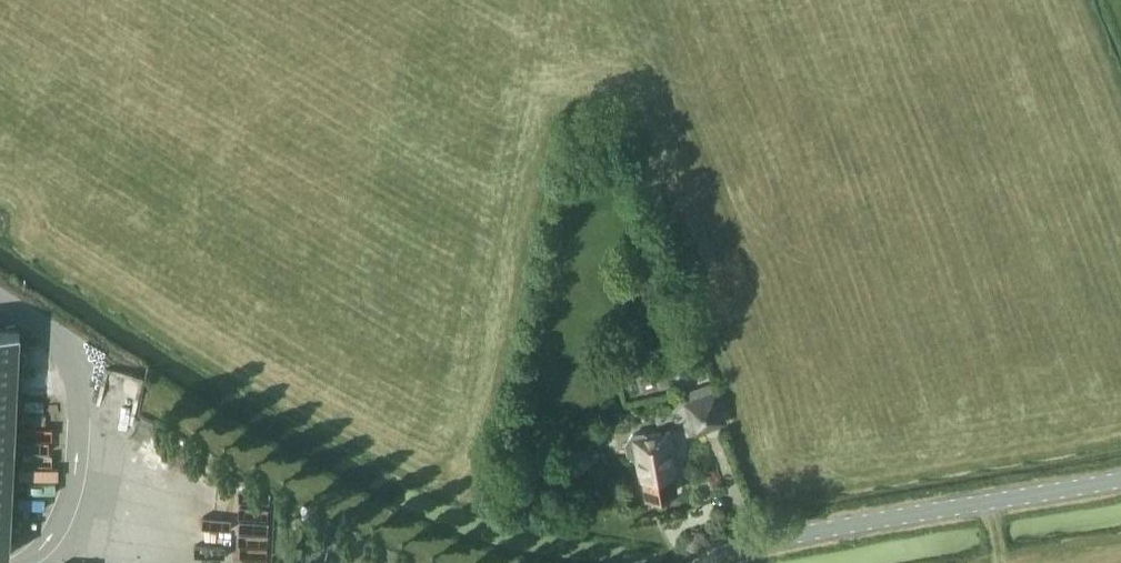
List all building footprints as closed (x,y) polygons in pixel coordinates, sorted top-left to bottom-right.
[(9,553),(20,328),(0,327),(0,552),(9,553)] [(109,368),(106,422),(135,423),(137,369),(109,368)] [(694,434),(729,421),(717,387),(714,388),(711,380),(682,390),(685,399),(682,400),(694,434)] [(641,469),(646,494),(677,489),(673,469),(677,468),(670,424),(646,429),(642,426),(631,428),(624,437),(626,449),(636,455),(639,470),(641,469)]
